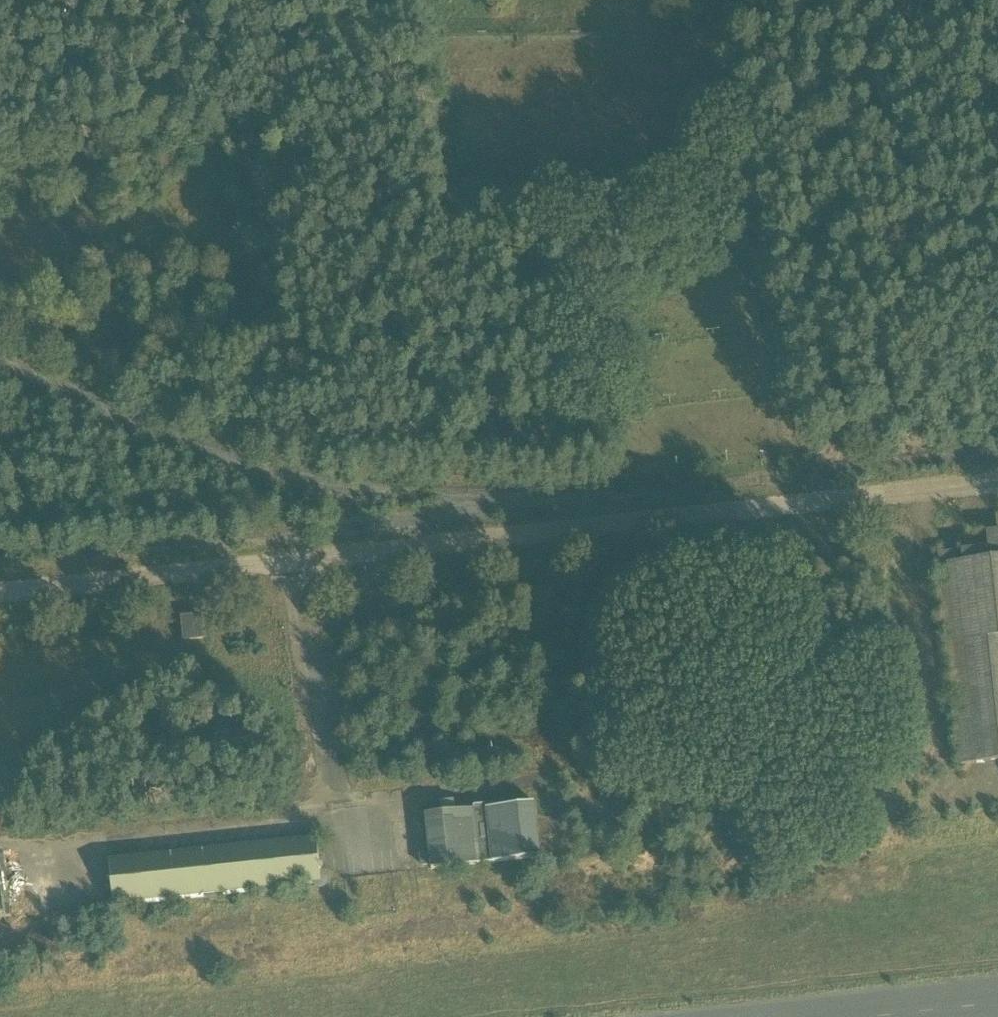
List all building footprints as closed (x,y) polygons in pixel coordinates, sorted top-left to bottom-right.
[(961,766),(977,764),(977,759),(984,758),(984,763),(997,762),(997,554),(988,556),(988,561),(963,564),(963,569),(956,570),(955,565),(940,566),(948,645),(953,644),(954,652),(949,652),(961,766)] [(182,617),(184,640),(203,638),(200,615),(182,617)] [(370,617),(371,627),(389,625),(388,615),(370,617)] [(917,785),(922,792),(935,780),(929,773),(917,785)] [(432,867),(432,872),(573,855),(571,834),(538,838),(534,804),(487,810),(474,811),(455,813),(454,803),(441,804),(442,814),(426,816),(430,857),(422,858),(423,868),(432,867)] [(109,862),(114,907),(206,897),(207,899),(211,902),(216,901),(219,897),(219,895),(259,891),(259,893),(263,896),(269,896),(272,892),(272,890),(315,885),(315,887),(319,890),(324,890),(328,886),(327,880),(323,877),(321,877),(317,840),(109,862)] [(11,918),(9,905),(5,905),(1,872),(5,872),(3,854),(0,854),(0,919),(11,918)]
